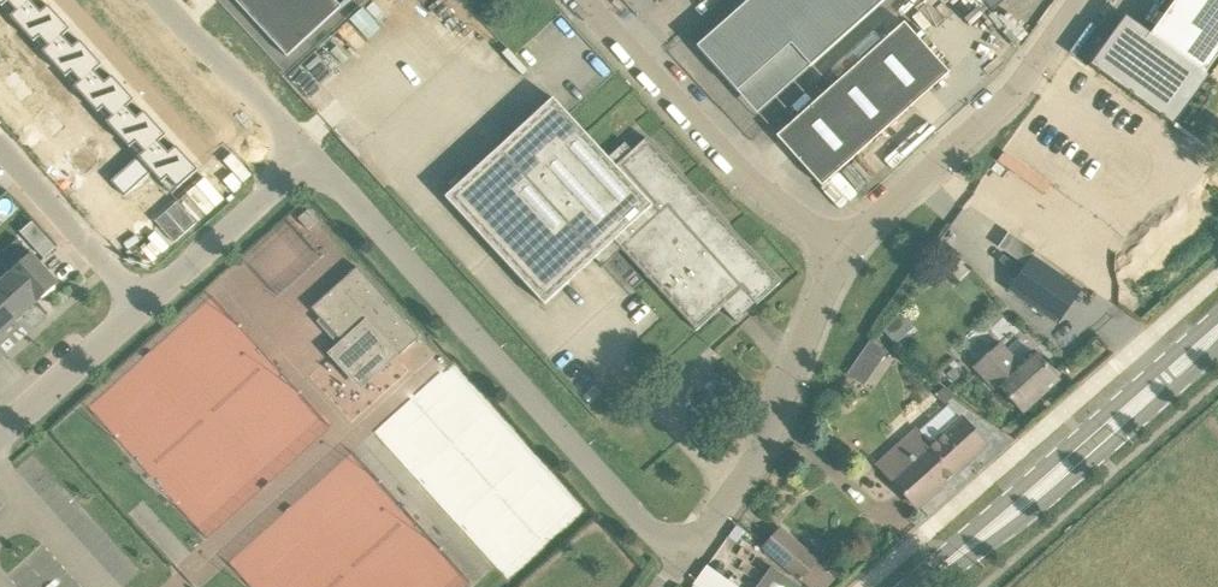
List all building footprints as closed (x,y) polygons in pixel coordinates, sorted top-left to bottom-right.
[(12,17),(30,0),(0,0),(0,4),(12,17)] [(12,17),(44,52),(63,35),(63,36),(71,29),(70,28),(59,16),(55,13),(56,12),(49,5),(41,11),(31,0),(30,0),(12,17)] [(288,56),(349,0),(236,0),(288,56)] [(697,46),(758,114),(885,0),(749,0),(697,46)] [(992,10),(1004,0),(984,0),(992,10)] [(1152,34),(1128,18),(1090,68),(1174,128),(1210,77),(1217,66),(1217,0),(1176,0),(1152,34)] [(950,72),(934,54),(905,22),(778,136),(823,186),(950,72)] [(47,56),(76,87),(95,70),(95,71),(103,64),(102,64),(102,63),(91,52),(87,48),(88,48),(81,40),(73,47),(63,36),(63,35),(44,52),(47,56)] [(105,82),(95,71),(95,70),(76,87),(108,123),(127,105),(127,106),(135,100),(134,99),(123,87),(119,83),(120,83),(113,75),(105,82)] [(781,283),(647,138),(625,158),(618,151),(627,143),(625,142),(609,157),(554,98),(447,197),(546,305),(596,259),(603,267),(623,249),(697,330),(723,307),(736,322),(756,303),(757,305),(781,283)] [(127,105),(108,123),(139,157),(140,158),(159,141),(159,142),(167,135),(166,134),(155,122),(155,123),(151,119),(152,118),(145,110),(137,117),(127,106),(127,105)] [(140,158),(139,157),(112,182),(113,183),(125,197),(153,172),(173,194),(199,170),(187,158),(183,154),(184,154),(177,146),(169,152),(159,142),(159,141),(140,158)] [(8,193),(0,200),(0,215),(4,220),(19,206),(8,193)] [(46,237),(35,247),(44,257),(55,247),(46,237)] [(32,253),(11,272),(38,302),(59,284),(32,253)] [(1082,290),(1033,256),(1009,290),(1059,324),(1082,290)] [(345,344),(369,371),(399,345),(405,351),(421,337),(358,267),(312,308),(344,343),(342,344),(343,346),(345,344)] [(0,283),(0,301),(17,320),(37,303),(38,302),(11,272),(10,273),(0,283)] [(17,320),(0,301),(0,336),(17,320)] [(896,344),(914,328),(901,313),(883,329),(896,344)] [(1060,380),(1037,354),(1023,366),(1003,343),(974,368),(994,390),(999,385),(1024,412),(1060,380)] [(870,363),(875,388),(891,385),(886,360),(870,363)] [(961,416),(958,419),(947,407),(920,431),(917,428),(878,463),(918,508),(987,445),(961,416)] [(782,527),(763,549),(801,583),(803,582),(809,586),(829,586),(836,579),(818,562),(820,561),(782,527)] [(746,586),(700,565),(691,586),(746,586)] [(772,567),(758,586),(800,586),(772,567)]
